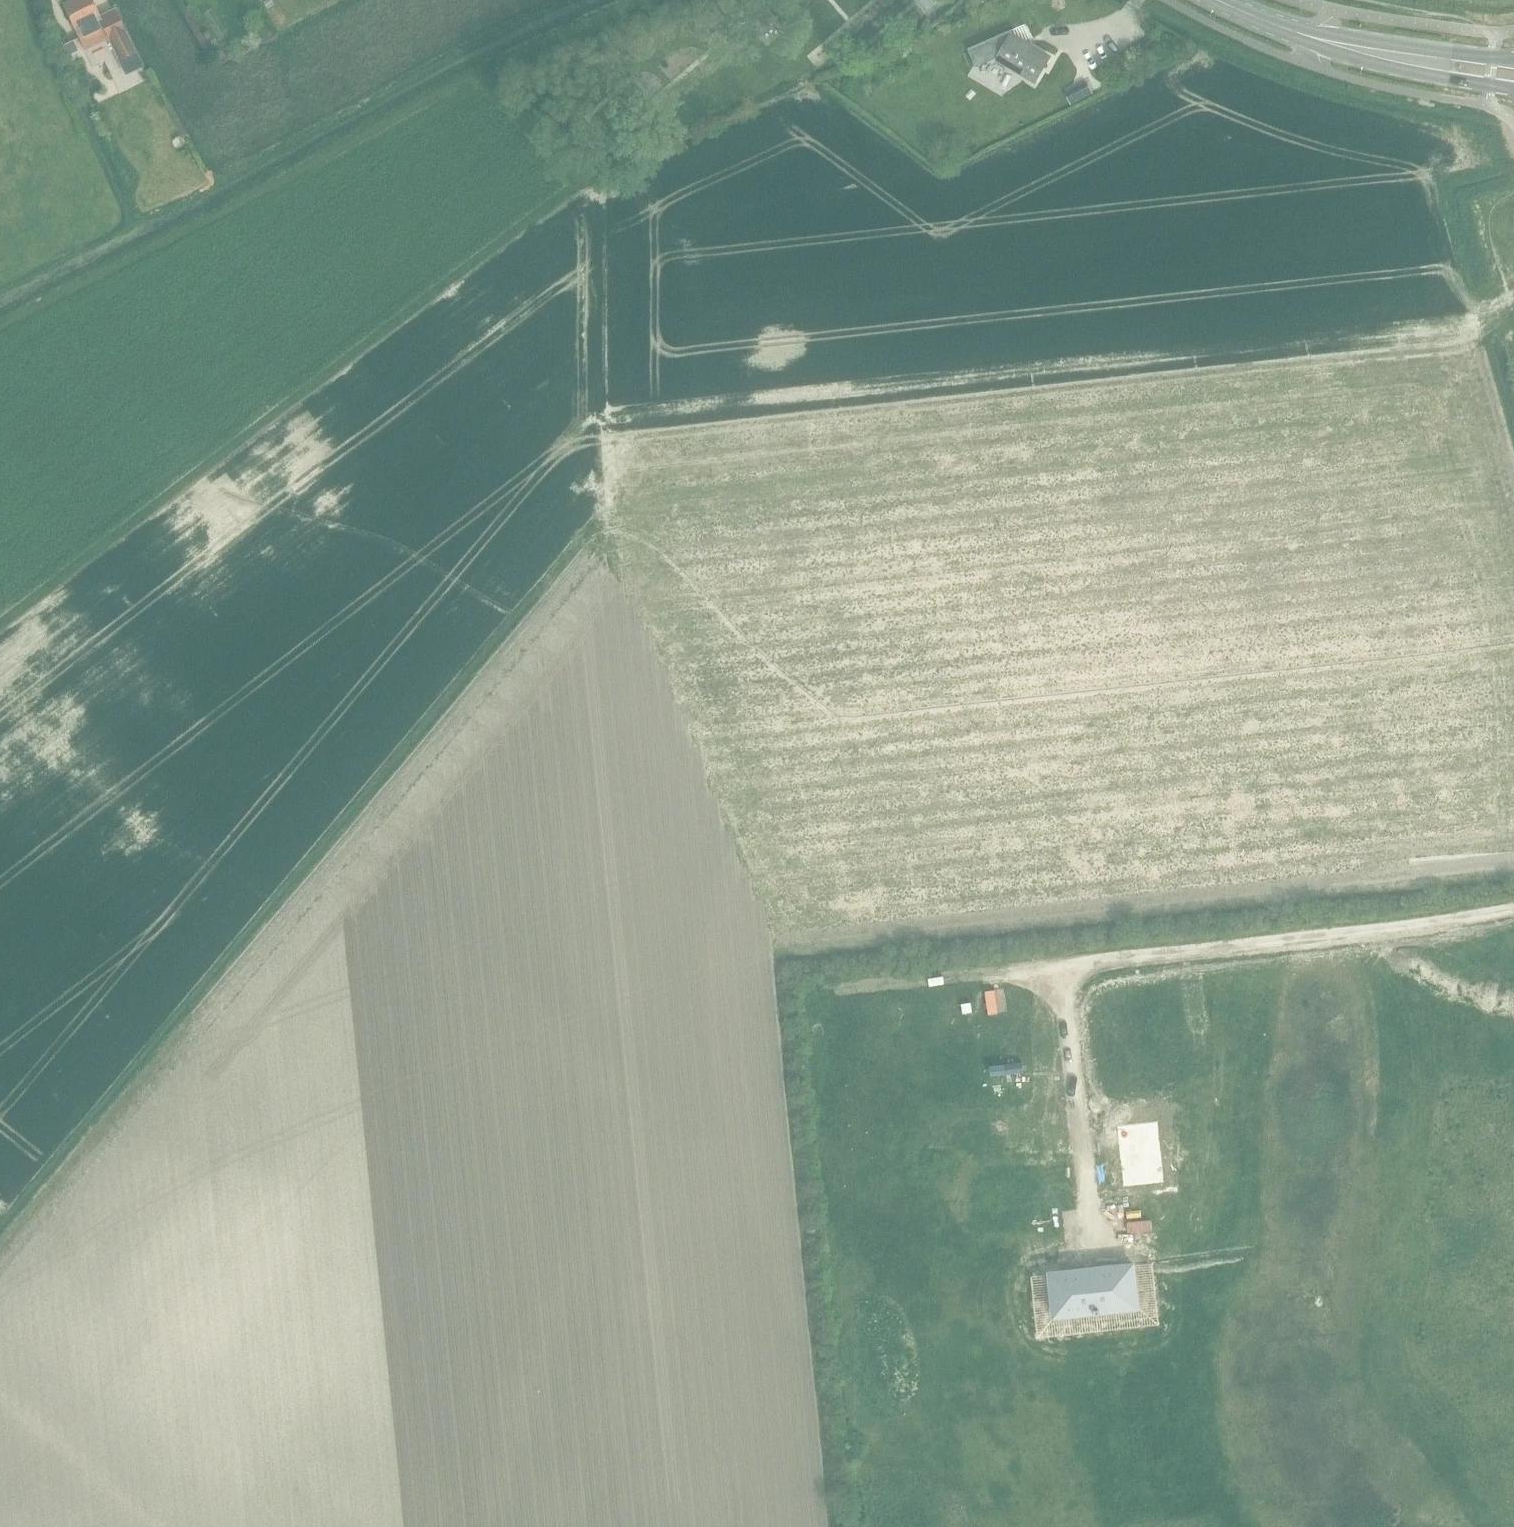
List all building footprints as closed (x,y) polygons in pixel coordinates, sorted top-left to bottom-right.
[(100,15),(92,0),(66,0),(61,2),(78,38),(79,37),(84,48),(107,36),(124,71),(140,63),(114,9),(100,15)] [(1035,81),(1050,56),(1011,32),(1011,33),(1010,30),(1014,29),(1013,27),(967,47),(975,66),(996,57),(1035,81)] [(1133,1263),(1050,1272),(1055,1314),(1137,1306),(1133,1263)]
